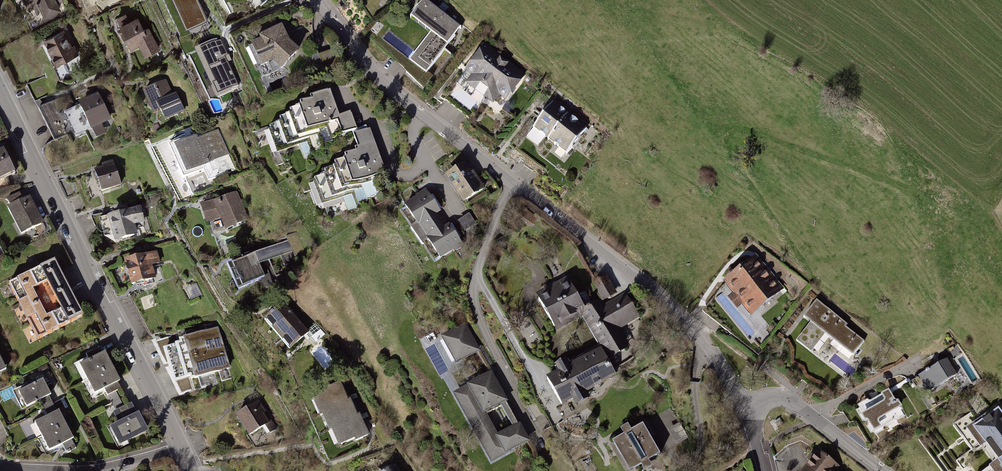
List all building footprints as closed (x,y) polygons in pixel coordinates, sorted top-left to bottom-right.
[(31,9),(40,5),(46,15),(59,8),(55,0),(26,0),(31,9)] [(187,29),(208,19),(200,0),(174,0),(187,29)] [(462,29),(425,0),(411,18),(431,34),(410,60),(427,73),(462,29)] [(126,14),(116,19),(132,49),(139,46),(144,57),(159,49),(148,27),(144,29),(138,17),(129,21),(126,14)] [(261,41),(250,45),(261,69),(274,63),(283,71),(300,51),(290,42),(283,26),(259,37),(261,41)] [(67,27),(42,39),(55,67),(80,55),(67,27)] [(239,88),(218,41),(196,51),(218,98),(239,88)] [(528,76),(485,43),(465,70),(473,76),(467,84),(495,105),(501,97),(508,103),(528,76)] [(164,81),(142,91),(153,113),(160,110),(165,121),(184,112),(176,94),(172,96),(164,81)] [(272,130),(266,132),(275,157),(302,148),(306,159),(323,153),(321,149),(332,145),(331,141),(355,133),(360,131),(353,112),(341,116),(332,90),(312,97),(313,101),(302,105),(303,108),(291,112),(292,115),(281,119),(282,122),(270,126),(272,130)] [(99,95),(64,112),(77,138),(93,130),(96,138),(105,133),(102,126),(112,121),(99,95)] [(587,129),(553,103),(534,129),(568,154),(587,129)] [(231,156),(218,128),(198,139),(197,136),(173,147),(186,178),(231,156)] [(369,128),(360,131),(355,133),(361,150),(358,151),(359,154),(348,158),(349,160),(336,165),(337,168),(327,171),(328,174),(316,178),(318,182),(311,184),(321,211),(346,202),(349,212),(362,208),(360,203),(385,194),(380,178),(389,175),(373,130),(370,130),(369,128)] [(0,152),(0,181),(16,173),(4,150),(0,152)] [(104,168),(94,171),(101,192),(122,186),(114,162),(103,165),(104,168)] [(467,162),(446,176),(465,204),(485,190),(467,162)] [(420,198),(407,206),(420,225),(413,229),(418,236),(443,220),(439,214),(442,211),(423,183),(414,189),(420,198)] [(225,196),(201,205),(209,224),(222,219),(227,231),(251,222),(239,192),(225,198),(225,196)] [(20,193),(7,200),(9,205),(7,206),(23,236),(44,225),(29,197),(24,200),(20,193)] [(114,214),(99,218),(105,236),(113,234),(116,243),(138,235),(135,226),(146,223),(141,209),(115,217),(114,214)] [(467,231),(478,224),(471,214),(460,220),(467,231)] [(443,220),(418,236),(425,247),(430,244),(440,259),(464,245),(451,224),(447,226),(443,220)] [(255,253),(228,266),(240,290),(267,279),(260,268),(282,257),(285,266),(298,263),(296,257),(308,253),(298,232),(287,238),(288,241),(257,257),(255,253)] [(157,252),(125,262),(132,289),(157,280),(154,267),(161,265),(157,252)] [(757,256),(724,284),(752,317),(785,289),(757,256)] [(56,261),(10,285),(39,340),(84,316),(56,261)] [(606,277),(592,286),(602,301),(616,293),(606,277)] [(567,279),(536,296),(556,332),(582,318),(585,309),(567,279)] [(599,301),(585,309),(582,318),(601,349),(608,362),(630,348),(619,331),(641,317),(625,294),(603,308),(599,301)] [(848,324),(815,301),(803,319),(855,356),(865,342),(845,328),(848,324)] [(283,305),(266,321),(282,339),(280,340),(290,350),(307,335),(314,343),(324,334),(315,324),(307,331),(283,305)] [(466,326),(439,339),(453,366),(480,353),(466,326)] [(180,343),(163,348),(173,380),(188,376),(190,380),(230,368),(218,328),(179,339),(180,343)] [(90,359),(77,366),(86,383),(114,369),(103,347),(87,355),(90,359)] [(558,373),(546,380),(563,408),(572,403),(576,409),(590,401),(586,395),(617,377),(608,362),(601,349),(569,367),(566,361),(555,368),(558,373)] [(948,360),(918,377),(928,395),(945,385),(948,390),(965,380),(961,373),(957,376),(948,360)] [(114,369),(86,383),(94,398),(106,392),(108,396),(121,389),(119,384),(122,383),(114,369)] [(491,374),(454,394),(492,464),(530,444),(520,426),(499,437),(487,415),(508,404),(491,374)] [(44,381),(20,392),(27,408),(52,397),(44,381)] [(325,392),(309,399),(317,418),(320,417),(326,434),(329,433),(335,448),(352,442),(353,444),(368,438),(359,416),(356,417),(349,401),(347,402),(339,384),(324,390),(325,392)] [(888,392),(861,408),(872,426),(886,418),(892,427),(899,423),(901,427),(910,422),(905,413),(901,414),(888,392)] [(260,401),(235,416),(248,437),(264,426),(269,434),(276,429),(271,421),(269,423),(263,414),(266,412),(260,401)] [(131,404),(114,413),(120,424),(111,429),(121,449),(150,433),(140,414),(138,415),(131,404)] [(967,430),(982,450),(986,447),(997,462),(989,468),(991,470),(1001,470),(1001,415),(998,410),(989,416),(988,414),(967,430)] [(59,411),(35,424),(43,439),(67,426),(59,411)] [(67,426),(43,439),(39,441),(47,457),(64,448),(66,452),(75,447),(73,442),(75,441),(67,426)] [(614,444),(629,470),(635,470),(642,467),(644,470),(649,470),(653,469),(649,463),(661,456),(643,426),(631,433),(628,427),(620,432),(624,438),(614,444)] [(803,470),(838,470),(836,470),(839,466),(818,451),(803,470)]
